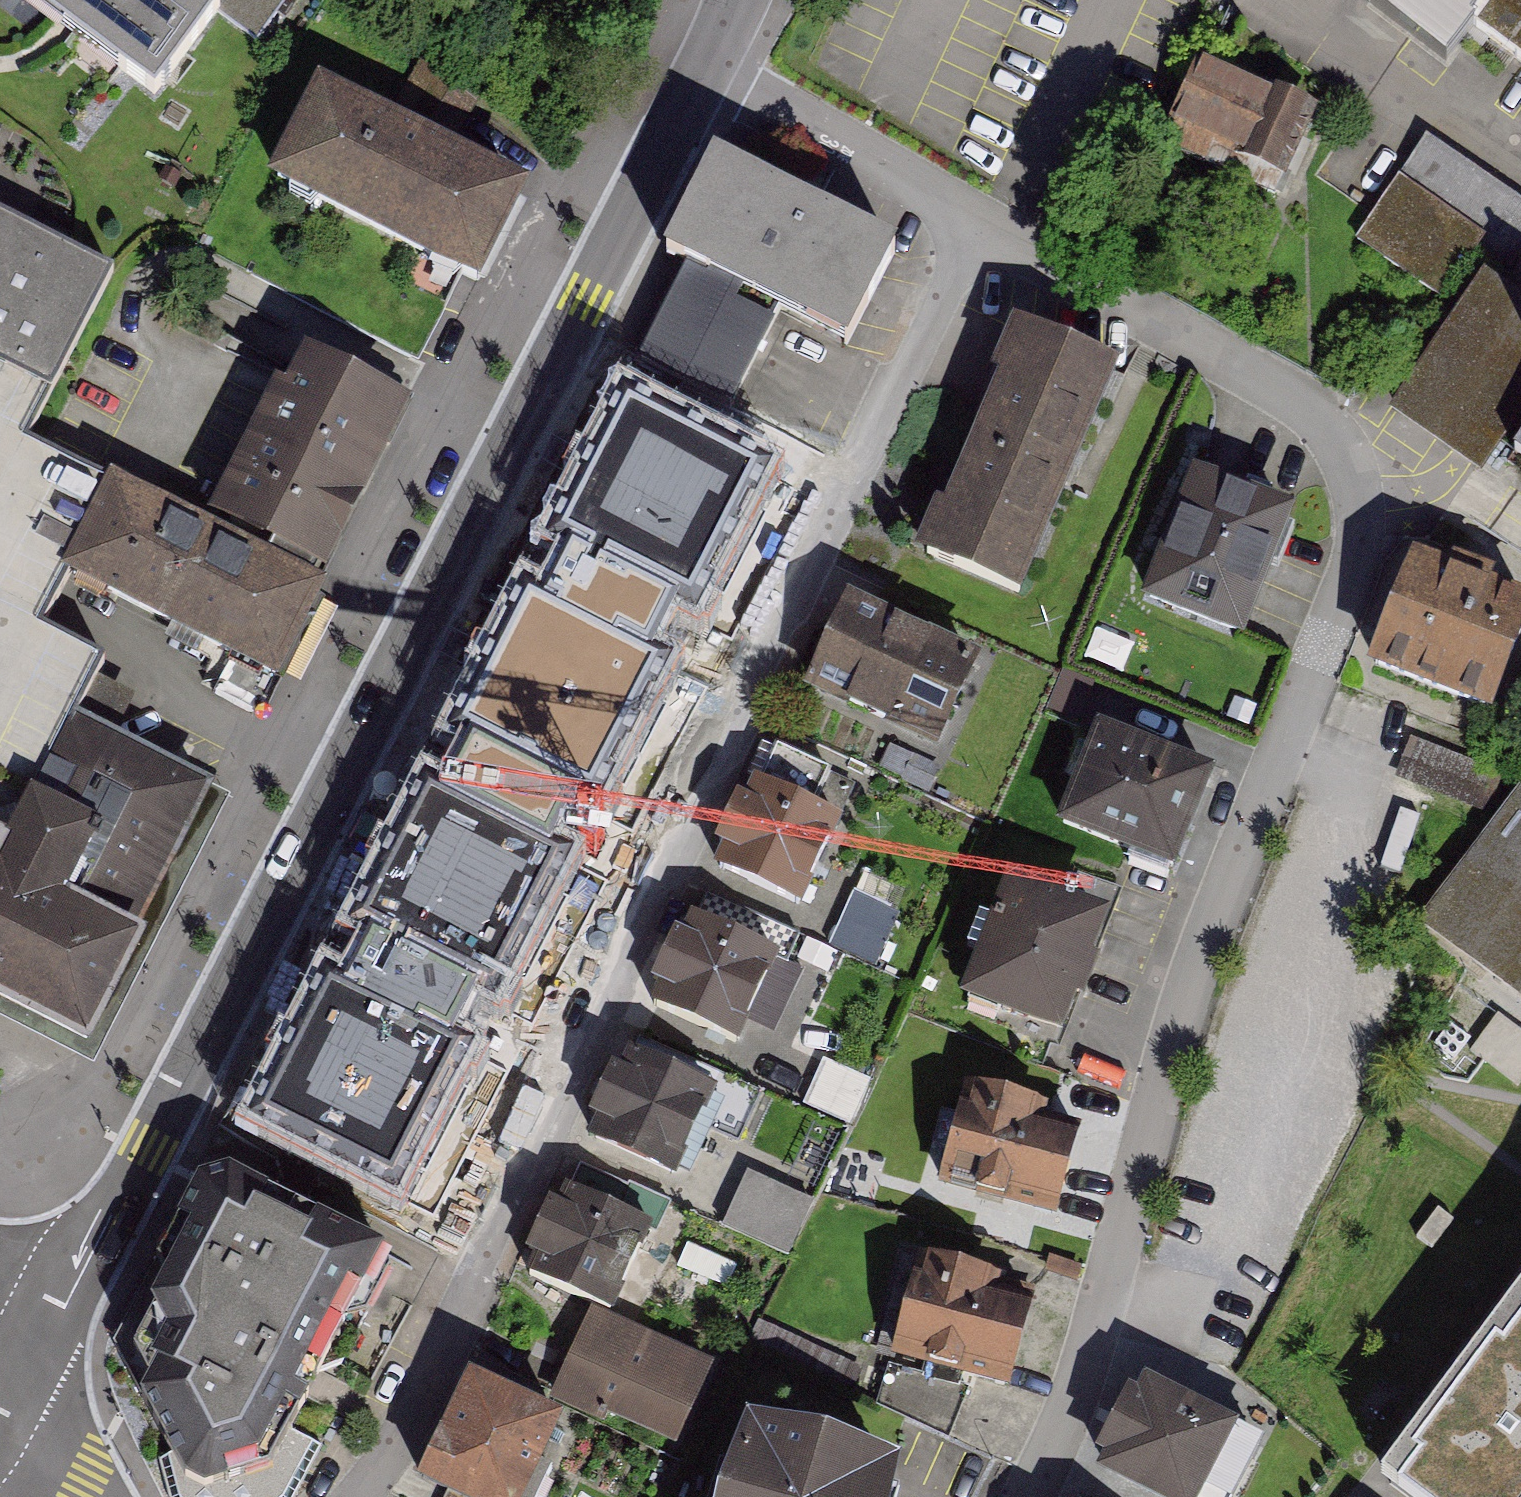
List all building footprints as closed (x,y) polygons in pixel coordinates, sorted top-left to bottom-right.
[(154,100),(222,11),(210,2),(207,0),(24,0),(154,100)] [(210,2),(258,38),(287,0),(212,0),(210,2)] [(1445,87),(1486,36),(1513,0),(1335,0),(1445,87)] [(1486,36),(1520,62),(1520,0),(1513,0),(1486,36)] [(1320,114),(1201,66),(1163,154),(1284,200),(1320,114)] [(532,193),(325,91),(275,193),(481,295),(532,193)] [(1430,140),(1357,242),(1462,311),(1486,270),(1508,284),(1520,264),(1520,203),(1430,140)] [(906,251),(713,161),(664,265),(681,273),(777,317),(857,354),(906,251)] [(3,863),(16,832),(32,796),(68,726),(74,714),(98,661),(49,634),(68,593),(119,484),(32,444),(56,397),(116,279),(0,220),(0,862),(3,863)] [(1508,284),(1520,292),(1520,264),(1508,284)] [(1396,413),(1498,481),(1512,461),(1520,446),(1520,292),(1508,284),(1486,270),(1462,311),(1396,413)] [(681,273),(638,365),(734,409),(777,317),(681,273)] [(924,558),(1015,597),(1114,368),(1023,329),(924,558)] [(419,415),(302,356),(214,528),(333,584),(419,415)] [(762,479),(622,412),(555,548),(576,559),(672,605),(695,616),(762,479)] [(1512,461),(1520,467),(1520,446),(1512,461)] [(1140,605),(1244,646),(1295,516),(1191,475),(1140,605)] [(281,692),(333,584),(214,528),(119,484),(68,593),(141,626),(281,692)] [(1367,672),(1490,722),(1520,646),(1520,602),(1413,558),(1367,672)] [(529,595),(460,733),(473,739),(579,792),(604,804),(680,652),(655,639),(672,605),(576,559),(552,606),(529,595)] [(982,661),(849,598),(803,695),(936,758),(982,661)] [(228,807),(68,726),(32,796),(101,829),(72,892),(148,932),(228,807)] [(1466,804),(1487,755),(1420,726),(1399,774),(1466,804)] [(1056,830),(1175,878),(1216,777),(1098,728),(1056,830)] [(579,792),(473,739),(446,795),(424,785),(353,932),(378,944),(480,993),(503,1004),(576,855),(553,844),(579,792)] [(713,874),(801,914),(842,824),(754,784),(745,804),(736,800),(714,849),(722,853),(713,874)] [(1421,921),(1520,997),(1520,791),(1421,921)] [(86,1047),(148,932),(72,892),(101,829),(32,796),(16,832),(3,863),(0,862),(0,1003),(86,1047)] [(959,1006),(1062,1047),(1111,924),(1008,883),(959,1006)] [(651,1010),(738,1050),(780,959),(693,919),(683,939),(674,935),(650,987),(659,991),(651,1010)] [(331,974),(252,1129),(396,1202),(468,1060),(450,1050),(480,993),(378,944),(356,987),(331,974)] [(589,1146),(676,1185),(717,1095),(631,1056),(622,1076),(612,1071),(588,1123),(598,1127),(589,1146)] [(826,1063),(812,1104),(857,1119),(872,1079),(826,1063)] [(1059,1104),(970,1084),(946,1190),(1066,1217),(1084,1138),(1053,1131),(1059,1104)] [(116,1338),(143,1392),(138,1395),(164,1447),(158,1448),(168,1488),(173,1496),(287,1496),(290,1495),(321,1439),(295,1424),(316,1386),(349,1328),(366,1324),(389,1282),(385,1264),(230,1176),(196,1185),(180,1214),(114,1331),(116,1338)] [(730,1234),(803,1250),(814,1196),(741,1180),(730,1234)] [(656,1220),(569,1182),(530,1269),(618,1307),(656,1220)] [(1033,1285),(925,1259),(901,1358),(1009,1384),(1033,1285)] [(1383,1487),(1395,1496),(1520,1496),(1520,1304),(1383,1487)] [(719,1367),(597,1317),(563,1401),(685,1451),(719,1367)] [(954,1431),(965,1391),(890,1371),(879,1411),(954,1431)] [(475,1378),(425,1484),(451,1496),(529,1496),(565,1421),(475,1378)] [(1130,1496),(1206,1496),(1239,1434),(1145,1385),(1137,1399),(1129,1394),(1095,1459),(1103,1463),(1095,1479),(1130,1496)] [(903,1471),(750,1424),(726,1496),(895,1496),(903,1471)]
